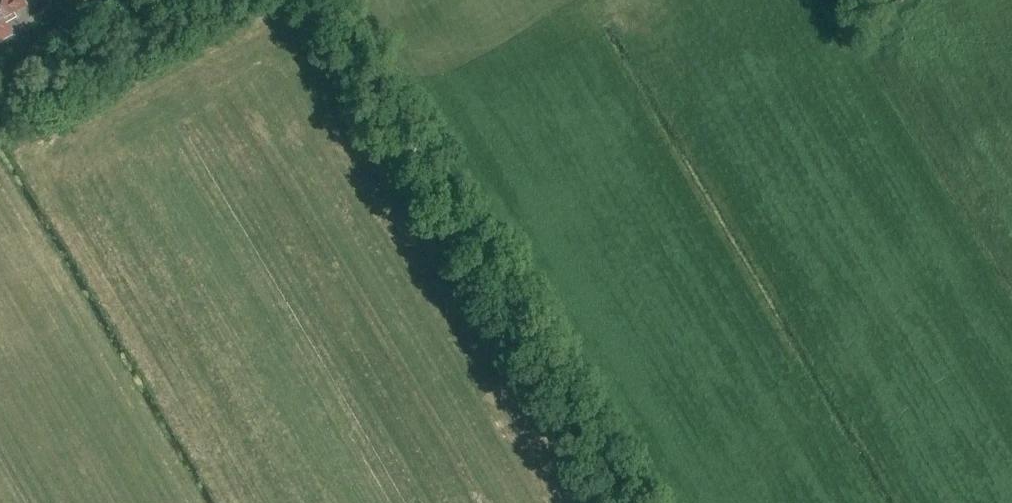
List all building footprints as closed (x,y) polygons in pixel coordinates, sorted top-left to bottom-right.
[(9,33),(10,32),(9,31),(6,24),(3,20),(18,10),(23,7),(19,0),(0,0),(0,38),(9,33)]
